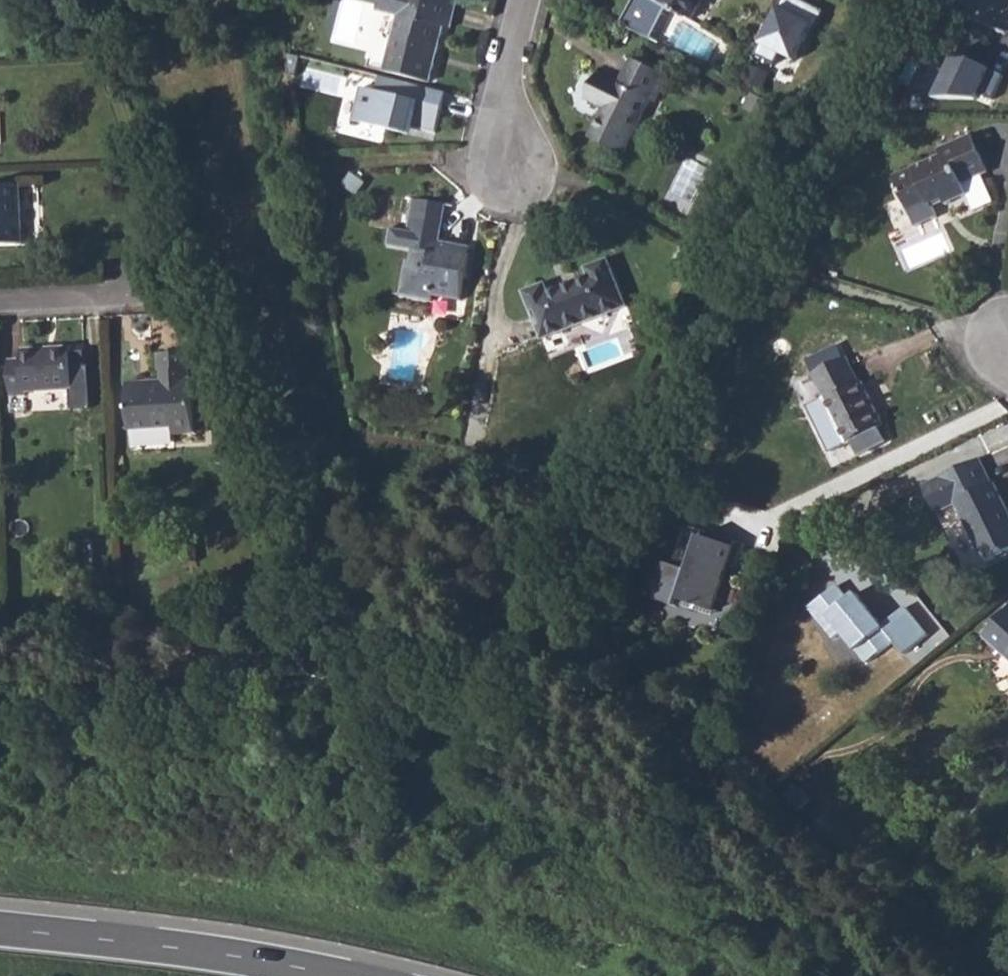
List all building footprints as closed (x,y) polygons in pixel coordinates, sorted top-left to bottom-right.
[(400,17),(387,72),(429,82),(444,27),(450,29),(457,1),(454,0),(382,0),(379,11),(400,17)] [(663,3),(656,0),(633,0),(621,25),(653,42),(670,7),(663,3)] [(663,3),(670,7),(691,19),(702,0),(664,0),(663,3)] [(802,0),(783,0),(755,53),(772,62),(777,54),(798,65),(826,13),(802,0)] [(952,53),(930,98),(980,104),(981,90),(995,96),(1004,77),(952,53)] [(589,100),(606,108),(593,137),(626,153),(652,100),(656,103),(669,76),(634,59),(620,85),(601,75),(589,100)] [(443,93),(381,77),(378,88),(361,84),(352,117),(414,132),(416,124),(434,129),(443,93)] [(895,177),(918,228),(939,218),(933,204),(945,199),(947,203),(968,193),(962,180),(987,169),(973,136),(939,150),(941,156),(895,177)] [(22,244),(20,186),(0,187),(0,245),(22,244)] [(435,241),(441,203),(413,198),(408,232),(411,233),(410,244),(413,249),(411,261),(407,260),(401,295),(433,301),(434,295),(461,300),(470,247),(441,242),(435,241)] [(435,241),(441,242),(448,204),(441,203),(435,241)] [(536,316),(545,339),(626,307),(607,261),(588,269),(591,277),(550,293),(546,285),(526,294),(536,316)] [(72,353),(71,348),(22,351),(22,361),(8,362),(10,397),(26,396),(26,392),(73,389),(73,385),(72,353)] [(72,353),(73,385),(87,384),(86,353),(72,353)] [(148,383),(128,384),(130,430),(173,428),(173,434),(195,433),(193,380),(190,380),(190,370),(193,370),(192,354),(160,355),(160,372),(163,372),(163,382),(163,387),(149,387),(148,383)] [(809,406),(831,451),(854,439),(861,452),(886,441),(879,427),(883,425),(861,381),(858,382),(846,358),(813,373),(825,398),(809,406)] [(936,510),(955,502),(984,562),(1007,551),(1007,514),(992,483),(990,485),(978,460),(924,486),(936,510)] [(801,508),(805,515),(815,511),(811,504),(801,508)] [(748,543),(689,523),(680,548),(697,554),(692,570),(667,561),(654,597),(680,606),(682,602),(715,613),(731,566),(739,569),(748,543)] [(795,547),(803,549),(806,539),(797,537),(795,547)] [(82,545),(83,563),(94,563),(93,545),(82,545)] [(842,581),(805,608),(829,640),(842,631),(865,663),(899,638),(907,648),(926,633),(908,609),(886,626),(858,588),(851,594),(842,581)] [(986,637),(1007,657),(1007,612),(986,637)]
